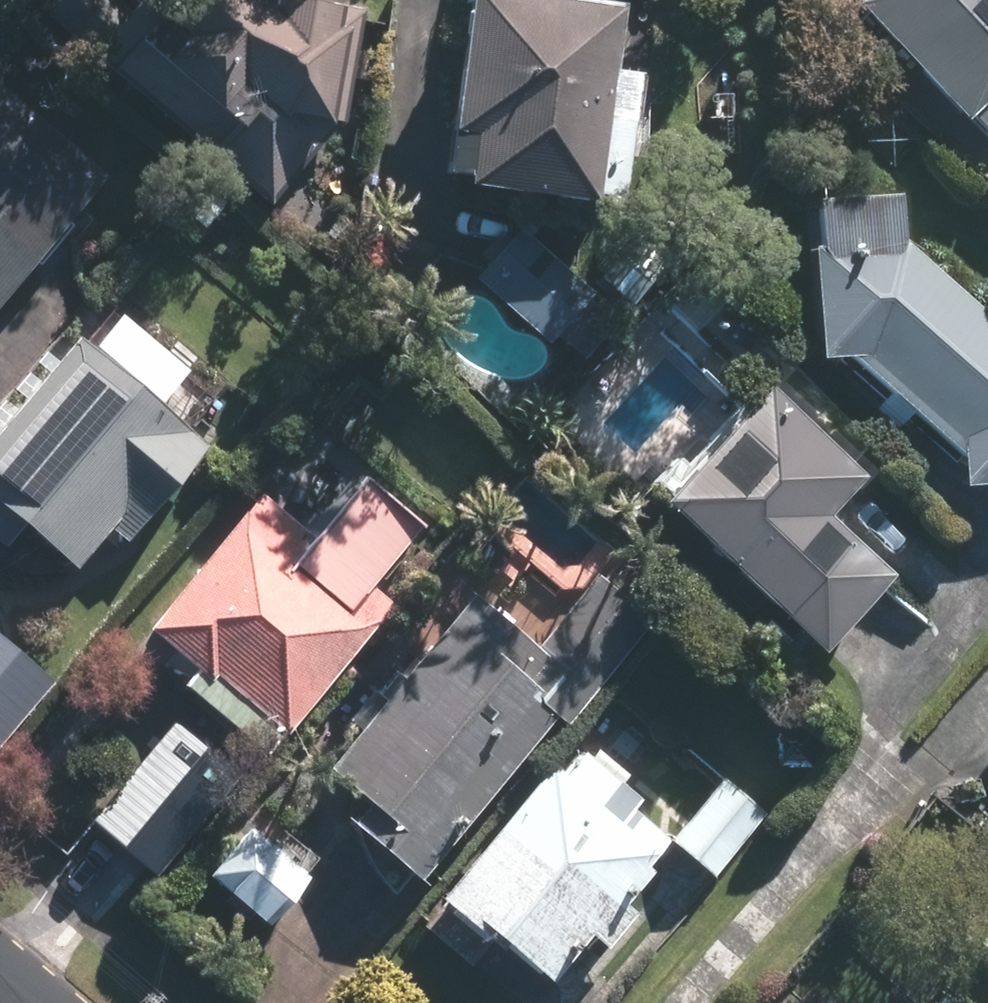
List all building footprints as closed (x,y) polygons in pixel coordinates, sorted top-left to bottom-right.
[(351,115),(371,3),(353,0),(303,0),(300,15),(255,7),(251,31),(214,0),(170,0),(115,65),(277,202),(351,115)] [(457,170),(637,194),(654,64),(626,60),(634,0),(480,0),(457,170)] [(987,126),(987,0),(866,0),(987,126)] [(120,167),(6,73),(0,81),(0,310),(120,167)] [(910,234),(907,186),(817,193),(829,352),(856,350),(969,450),(971,482),(987,481),(987,303),(910,234)] [(518,218),(473,268),(560,345),(605,295),(518,218)] [(0,437),(0,533),(14,545),(32,523),(85,567),(120,525),(135,537),(221,438),(173,397),(196,369),(150,330),(127,357),(93,328),(0,437)] [(783,383),(674,494),(831,646),(901,574),(835,510),(873,471),(783,383)] [(188,677),(274,750),(403,599),(381,581),(432,521),(372,471),(321,530),(270,487),(155,621),(202,661),(188,677)] [(573,725),(657,622),(597,574),(544,639),(481,588),(412,672),(398,661),(354,715),(366,724),(335,763),(375,795),(356,817),(430,877),(561,716),(573,725)] [(2,747),(61,678),(0,626),(0,745),(2,747)] [(180,719),(101,814),(164,866),(243,771),(180,719)] [(575,740),(450,892),(558,980),(599,930),(617,944),(653,899),(634,884),(675,835),(638,805),(645,797),(575,740)] [(727,776),(676,839),(719,874),(770,811),(727,776)] [(260,816),(216,868),(277,920),(321,868),(260,816)] [(947,992),(938,1002),(960,1002),(947,992)]
